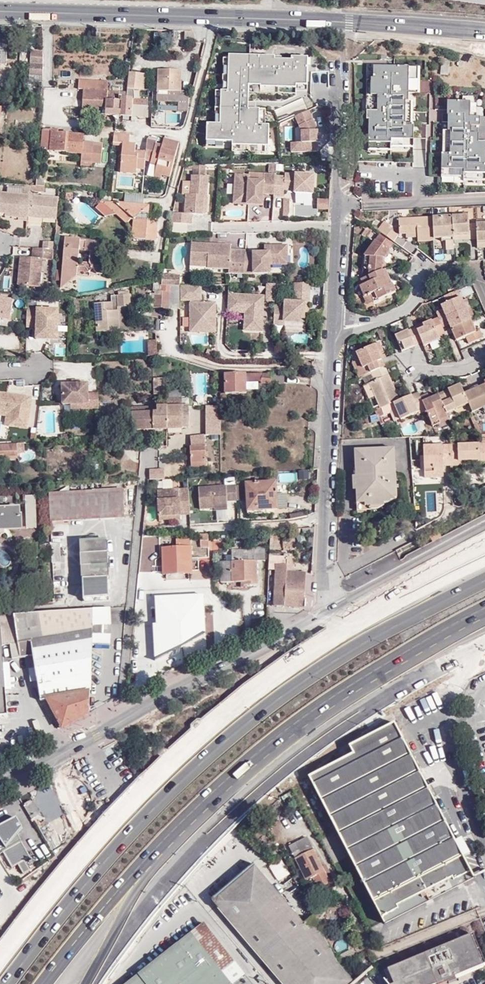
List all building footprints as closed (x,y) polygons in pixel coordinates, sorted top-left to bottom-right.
[(423,52),(424,46),(401,43),(400,49),(423,52)] [(232,148),(232,152),(269,153),(269,126),(260,126),(259,110),(248,109),(249,93),(296,94),(296,90),(308,90),(307,58),(223,55),(222,91),(216,91),(215,124),(207,124),(207,148),(232,148)] [(42,76),(43,57),(32,56),(31,63),(29,63),(28,76),(42,76)] [(369,67),(368,149),(413,151),(414,93),(419,93),(421,67),(369,67)] [(178,111),(188,112),(189,96),(179,96),(179,92),(180,70),(158,70),(157,100),(178,101),(178,111)] [(144,74),(128,73),(127,89),(143,90),(144,74)] [(114,115),(131,116),(132,98),(126,98),(121,98),(121,97),(119,97),(119,93),(107,92),(108,83),(79,81),(78,89),(83,89),(82,108),(106,110),(106,115),(114,115)] [(33,98),(21,98),(20,108),(33,109),(33,98)] [(132,98),(131,116),(147,117),(147,99),(132,98)] [(448,101),(447,115),(442,116),(442,181),(484,184),(484,118),(471,118),(471,102),(448,101)] [(301,132),(302,143),(291,143),(291,153),(318,151),(317,129),(309,110),(294,118),(301,132)] [(41,135),(40,150),(83,153),(82,165),(93,165),(93,162),(102,163),(103,145),(94,145),(94,142),(95,142),(84,141),(84,135),(58,133),(58,130),(42,129),(41,135)] [(137,168),(145,169),(146,158),(146,156),(146,152),(143,152),(138,151),(138,155),(136,154),(136,151),(136,144),(129,144),(130,134),(113,132),(113,142),(123,143),(123,146),(121,172),(130,173),(136,174),(137,168)] [(152,157),(152,160),(151,163),(158,165),(156,172),(163,174),(171,176),(179,143),(164,139),(163,145),(162,149),(155,147),(156,144),(156,141),(147,139),(147,142),(146,152),(146,156),(152,157)] [(151,163),(148,175),(155,176),(156,172),(158,165),(151,163)] [(275,176),(276,175),(265,174),(265,181),(250,180),(250,176),(237,175),(235,197),(249,197),(248,204),(263,205),(264,198),(259,197),(259,194),(264,194),(274,195),(275,176)] [(274,195),(274,197),(284,197),(285,190),(296,190),(296,193),(313,193),(314,176),(286,174),(286,177),(275,176),(274,195)] [(173,213),(171,223),(192,224),(193,214),(204,214),(204,213),(205,196),(208,196),(209,177),(206,176),(195,176),(194,176),(193,182),(192,195),(187,195),(186,214),(173,213)] [(184,181),(183,194),(187,195),(192,195),(193,182),(184,181)] [(29,217),(58,220),(60,200),(44,199),(45,187),(31,186),(31,192),(31,194),(30,196),(29,217)] [(125,193),(124,204),(144,206),(144,195),(125,193)] [(29,217),(30,196),(0,194),(0,215),(7,215),(7,218),(29,219),(29,217)] [(116,214),(117,203),(106,202),(106,204),(116,214)] [(124,204),(117,203),(116,214),(127,224),(132,219),(133,219),(132,238),(155,240),(157,221),(148,220),(150,206),(144,206),(124,204)] [(468,216),(452,217),(452,236),(469,235),(469,240),(476,240),(475,224),(468,225),(468,216)] [(452,217),(432,218),(433,239),(445,239),(445,251),(453,250),(453,241),(452,236),(452,217)] [(432,218),(409,219),(409,233),(417,233),(417,237),(417,241),(433,240),(433,239),(432,218)] [(409,233),(409,219),(399,220),(399,234),(406,233),(409,233)] [(384,222),(378,230),(394,242),(398,236),(390,230),(392,228),(384,222)] [(475,224),(476,240),(476,243),(484,242),(484,224),(475,224)] [(394,246),(381,236),(366,257),(365,269),(371,269),(370,277),(382,272),(383,263),(381,263),(381,259),(385,259),(391,253),(390,252),(394,246)] [(66,238),(62,274),(77,276),(78,266),(85,267),(89,272),(93,269),(97,274),(102,274),(104,253),(98,252),(99,241),(66,238)] [(246,253),(246,252),(231,251),(231,246),(214,245),(214,247),(210,247),(210,245),(192,243),(191,262),(208,263),(208,267),(208,268),(230,269),(229,273),(245,274),(246,253)] [(246,253),(245,274),(270,273),(270,265),(283,265),(283,257),(288,258),(288,247),(274,247),(274,249),(270,249),(270,247),(265,247),(265,253),(246,253)] [(43,249),(34,248),(33,260),(22,259),(20,285),(41,287),(43,260),(54,261),(55,250),(54,250),(43,249)] [(364,280),(360,281),(363,287),(359,289),(364,299),(368,298),(371,299),(373,304),(395,295),(392,287),(391,288),(388,289),(385,282),(388,281),(384,272),(382,272),(370,277),(364,280)] [(77,276),(62,274),(61,288),(77,276)] [(166,287),(180,287),(180,286),(180,276),(166,277),(166,287)] [(447,291),(456,287),(452,277),(443,281),(447,291)] [(308,294),(309,284),(294,285),(294,293),(308,294)] [(274,302),(275,285),(267,285),(266,297),(266,301),(274,302)] [(201,304),(201,286),(180,286),(180,287),(180,299),(190,299),(190,328),(215,328),(215,318),(212,318),(212,313),(215,313),(215,304),(201,304)] [(155,308),(180,308),(180,299),(180,287),(166,287),(163,287),(161,287),(161,291),(155,291),(155,308)] [(456,291),(442,297),(445,304),(440,307),(442,313),(444,318),(464,310),(460,301),(456,291)] [(97,332),(119,331),(118,307),(131,307),(130,292),(118,292),(118,296),(111,296),(111,302),(95,303),(97,332)] [(308,294),(294,293),(293,301),(304,301),(304,312),(308,312),(308,294)] [(228,295),(227,312),(245,314),(244,326),(262,327),(263,301),(263,297),(228,295)] [(13,300),(0,299),(0,317),(10,318),(13,300)] [(304,301),(293,301),(285,300),(284,306),(274,305),(273,324),(284,325),(284,321),(303,322),(304,312),(304,301)] [(118,307),(119,331),(127,330),(127,315),(131,315),(131,307),(118,307)] [(27,309),(26,328),(37,328),(36,340),(58,340),(59,310),(27,309)] [(435,316),(436,319),(440,329),(448,326),(449,330),(469,322),(467,317),(464,310),(444,318),(442,313),(435,316)] [(436,319),(424,325),(432,343),(437,341),(436,337),(442,335),(440,329),(436,319)] [(474,333),(469,322),(449,330),(454,342),(464,338),(467,345),(481,338),(478,331),(474,333)] [(406,332),(413,347),(420,344),(421,348),(432,343),(424,325),(420,326),(421,329),(415,332),(414,329),(406,332)] [(406,332),(393,337),(399,353),(413,347),(406,332)] [(360,338),(346,344),(350,353),(363,347),(360,338)] [(151,340),(150,349),(158,350),(159,341),(151,340)] [(370,372),(371,371),(383,366),(381,359),(378,352),(382,350),(379,342),(355,352),(362,367),(366,365),(370,372)] [(356,370),(359,377),(370,372),(366,365),(362,367),(356,370)] [(362,386),(365,394),(391,383),(383,366),(371,371),(375,381),(362,386)] [(246,382),(246,374),(226,374),(226,393),(247,392),(246,382)] [(262,384),(261,374),(246,374),(246,382),(257,382),(257,383),(262,384)] [(271,383),(271,375),(271,374),(261,374),(262,384),(266,384),(271,383)] [(285,384),(285,375),(271,375),(271,383),(285,384)] [(374,396),(380,407),(387,404),(392,402),(398,399),(391,383),(365,394),(368,399),(374,396)] [(88,405),(88,409),(99,409),(98,394),(88,394),(88,385),(86,385),(80,385),(72,385),(62,385),(63,405),(71,405),(88,405)] [(447,414),(467,405),(463,395),(458,386),(447,390),(448,393),(439,398),(447,414)] [(470,412),(481,407),(484,405),(484,386),(463,395),(467,405),(470,412)] [(419,397),(425,410),(431,424),(447,417),(447,414),(439,398),(438,394),(431,397),(432,399),(430,400),(429,398),(426,393),(419,397)] [(9,426),(26,428),(31,399),(0,394),(0,412),(11,413),(9,426)] [(378,418),(390,412),(394,421),(400,418),(400,419),(417,411),(418,413),(425,410),(419,397),(412,400),(410,395),(398,399),(392,402),(387,404),(380,407),(374,410),(378,418)] [(168,428),(168,429),(183,429),(183,428),(190,428),(189,399),(167,399),(167,407),(168,428)] [(132,429),(154,428),(154,412),(132,413),(132,407),(126,407),(125,437),(131,437),(132,429)] [(154,412),(154,428),(168,428),(167,407),(158,407),(158,412),(154,412)] [(9,426),(11,413),(0,412),(0,416),(6,417),(5,426),(9,426)] [(432,426),(448,419),(447,417),(431,424),(432,426)] [(192,436),(192,462),(207,462),(206,435),(192,436)] [(16,446),(16,442),(2,443),(2,455),(2,457),(16,456),(16,446)] [(466,461),(480,461),(479,453),(484,452),(484,443),(450,445),(451,461),(466,461)] [(451,463),(451,461),(450,445),(423,446),(425,477),(443,477),(443,466),(442,463),(451,463)] [(364,506),(377,506),(377,502),(384,502),(390,502),(390,500),(394,500),(395,498),(396,498),(396,474),(395,474),(394,448),(355,449),(356,503),(364,503),(364,506)] [(309,471),(298,471),(299,480),(309,479),(309,471)] [(246,484),(247,507),(262,506),(262,510),(277,509),(276,482),(246,484)] [(237,501),(237,486),(199,488),(200,509),(227,507),(227,501),(237,501)] [(180,514),(190,514),(189,488),(158,490),(160,516),(180,514)] [(123,492),(49,495),(50,520),(124,516),(123,492)] [(37,528),(36,496),(23,496),(23,503),(26,503),(26,528),(37,528)] [(262,506),(247,507),(248,515),(262,514),(262,510),(262,506)] [(11,529),(21,529),(21,515),(19,515),(19,508),(0,508),(0,529),(11,529)] [(100,540),(99,534),(86,535),(86,537),(81,538),(83,578),(108,577),(107,539),(100,540)] [(208,547),(208,534),(200,534),(201,547),(208,547)] [(191,573),(190,540),(176,540),(176,547),(162,547),(163,574),(191,573)] [(52,543),(52,563),(61,562),(60,543),(52,543)] [(240,560),(239,550),(230,550),(231,561),(220,562),(221,582),(240,582),(240,588),(246,587),(247,584),(257,585),(257,560),(265,560),(264,547),(248,547),(248,550),(248,560),(240,560)] [(248,550),(239,550),(240,560),(248,560),(248,550)] [(287,557),(269,556),(269,572),(275,572),(276,564),(287,564),(287,557)] [(287,570),(287,564),(276,564),(275,572),(274,606),(304,607),(306,570),(287,570)] [(89,596),(90,609),(92,609),(103,608),(126,606),(125,595),(89,596)] [(92,638),(110,639),(111,624),(103,623),(103,608),(92,609),(92,638)] [(47,697),(90,690),(92,643),(92,638),(92,609),(90,609),(14,615),(18,643),(20,656),(33,655),(40,700),(43,700),(48,699),(47,697)] [(7,714),(5,690),(3,663),(2,645),(11,644),(12,658),(20,656),(18,643),(14,615),(0,616),(0,714),(7,714)] [(3,663),(5,690),(12,690),(10,663),(3,663)] [(63,726),(90,711),(90,690),(47,697),(48,699),(63,726)] [(60,727),(63,726),(48,699),(43,700),(55,723),(57,723),(60,727)] [(474,877),(396,723),(349,746),(353,754),(309,776),(384,923),(474,877)] [(32,802),(23,807),(32,823),(41,818),(32,802)] [(57,842),(69,836),(74,833),(65,817),(46,827),(52,837),(55,843),(57,842)] [(29,871),(23,861),(29,857),(16,834),(21,828),(15,818),(0,827),(0,854),(2,852),(11,868),(17,865),(22,874),(29,871)] [(52,837),(46,827),(42,820),(38,822),(48,839),(52,837)] [(65,850),(71,841),(69,836),(57,842),(59,847),(63,845),(65,850)] [(307,837),(292,845),(289,846),(306,880),(312,878),(317,888),(329,882),(307,837)] [(54,854),(56,856),(58,860),(65,850),(63,845),(59,847),(54,853),(54,854)] [(56,856),(45,863),(51,870),(58,860),(56,856)] [(313,915),(303,923),(279,894),(271,885),(254,866),(213,901),(238,930),(283,983),(350,983),(352,983),(353,982),(338,964),(332,953),(313,915)] [(271,885),(279,894),(289,886),(281,876),(271,885)] [(125,983),(234,983),(245,975),(203,923),(125,983)] [(434,978),(439,976),(440,979),(445,977),(446,981),(447,983),(455,980),(454,978),(482,966),(470,936),(386,970),(390,979),(384,982),(385,983),(436,983),(434,978)] [(338,964),(353,958),(348,946),(332,953),(338,964)] [(446,981),(445,977),(440,979),(439,976),(434,978),(436,983),(439,983),(446,981)]
